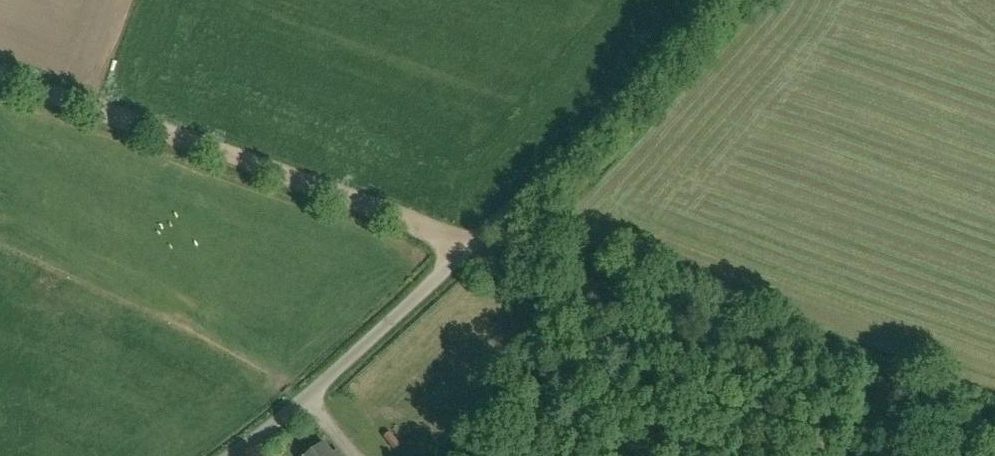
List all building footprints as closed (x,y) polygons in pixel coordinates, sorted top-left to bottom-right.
[(323,444),(308,455),(332,455),(323,444)]
